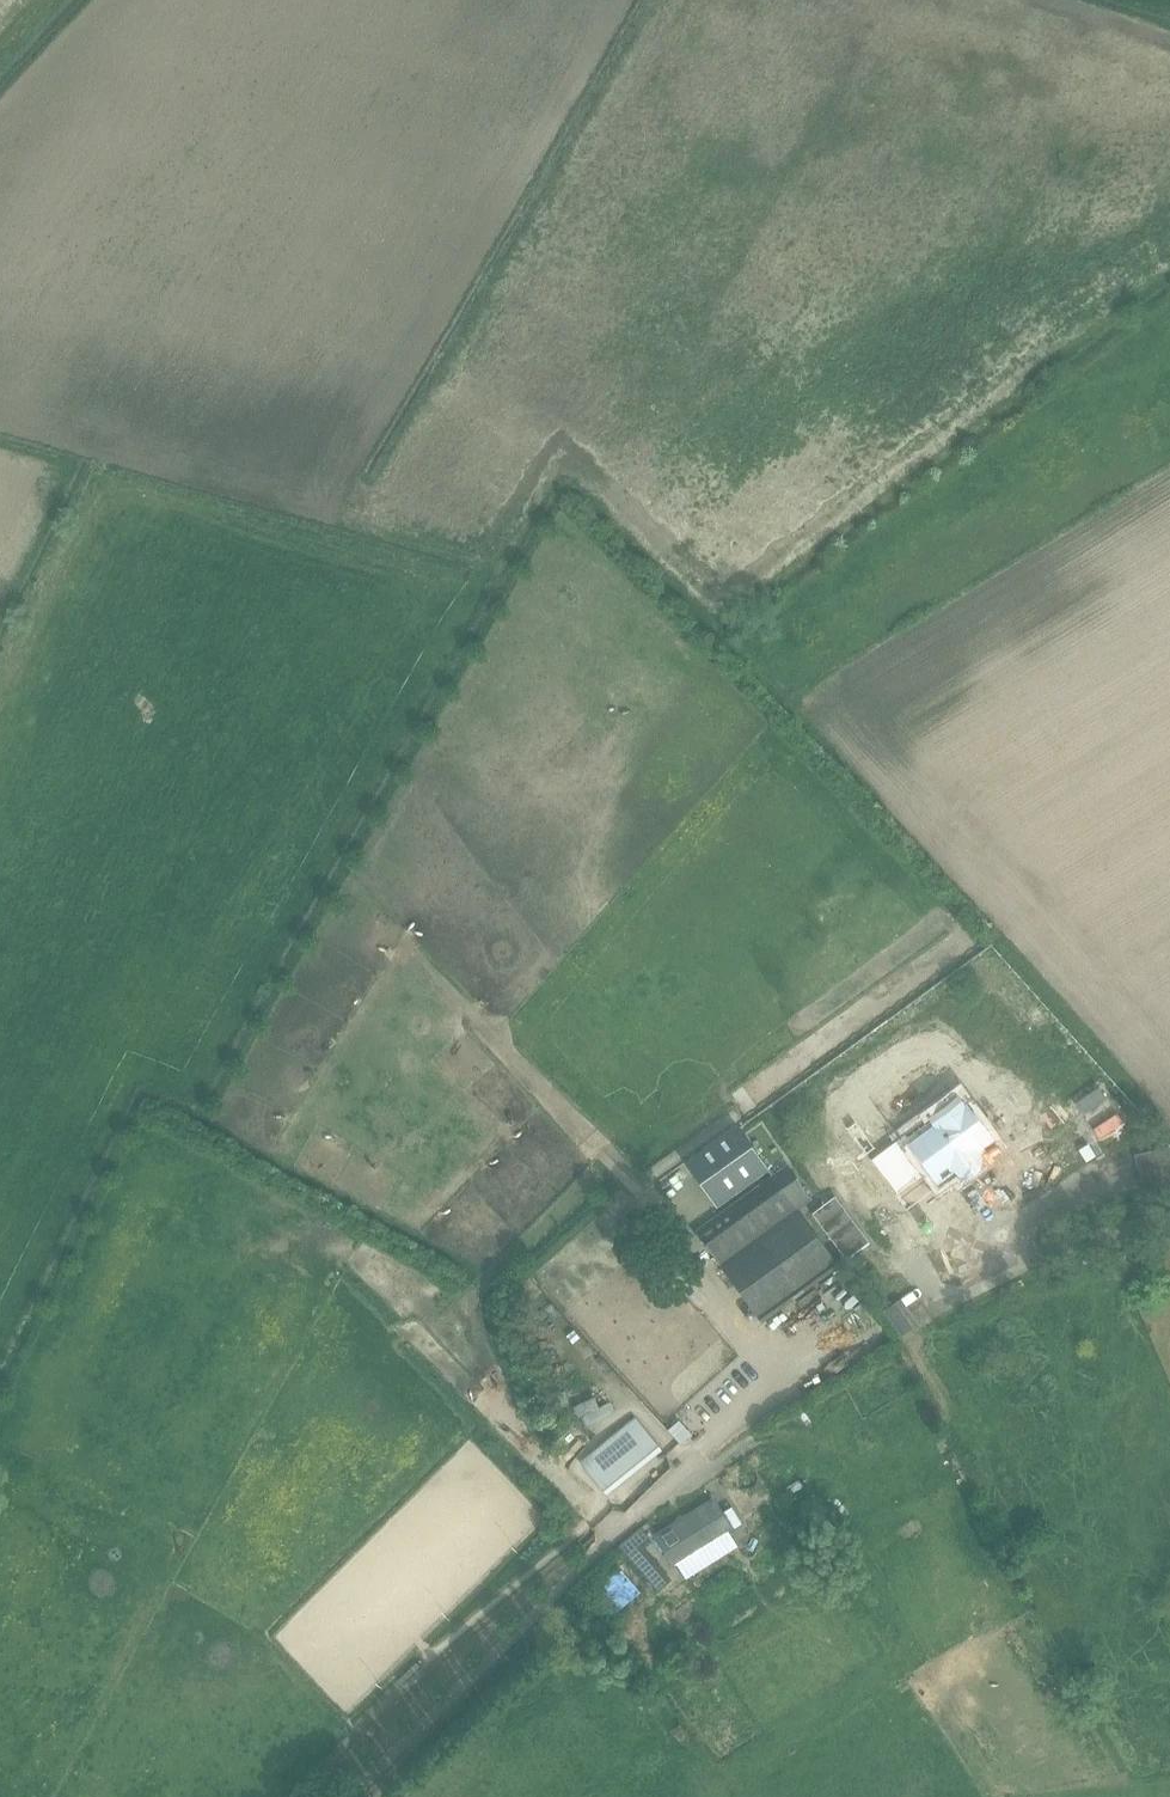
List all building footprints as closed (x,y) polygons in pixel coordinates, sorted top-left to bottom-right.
[(905,1133),(870,1159),(897,1195),(931,1170),(934,1174),(939,1181),(955,1169),(957,1172),(960,1176),(981,1161),(976,1154),(991,1142),(958,1098),(930,1119),(935,1125),(912,1142),(908,1136),(905,1133)] [(714,1206),(764,1169),(735,1126),(684,1165),(714,1206)] [(1145,1192),(1169,1185),(1169,1154),(1168,1146),(1136,1155),(1145,1192)] [(791,1171),(777,1181),(798,1209),(812,1199),(791,1171)] [(777,1181),(700,1239),(758,1317),(834,1260),(798,1209),(777,1181)] [(906,1300),(925,1324),(942,1311),(922,1287),(906,1300)] [(883,1311),(901,1336),(901,1337),(919,1325),(902,1298),(883,1311)] [(700,1433),(711,1425),(700,1409),(689,1417),(700,1433)] [(580,1461),(589,1472),(608,1494),(662,1450),(635,1416),(580,1461)] [(659,1539),(672,1560),(674,1562),(693,1550),(694,1552),(696,1550),(696,1549),(725,1530),(710,1507),(659,1539)] [(616,1547),(620,1551),(657,1592),(672,1579),(645,1549),(653,1542),(639,1527),(616,1547)] [(595,1604),(604,1614),(610,1620),(617,1614),(602,1598),(595,1604)]
